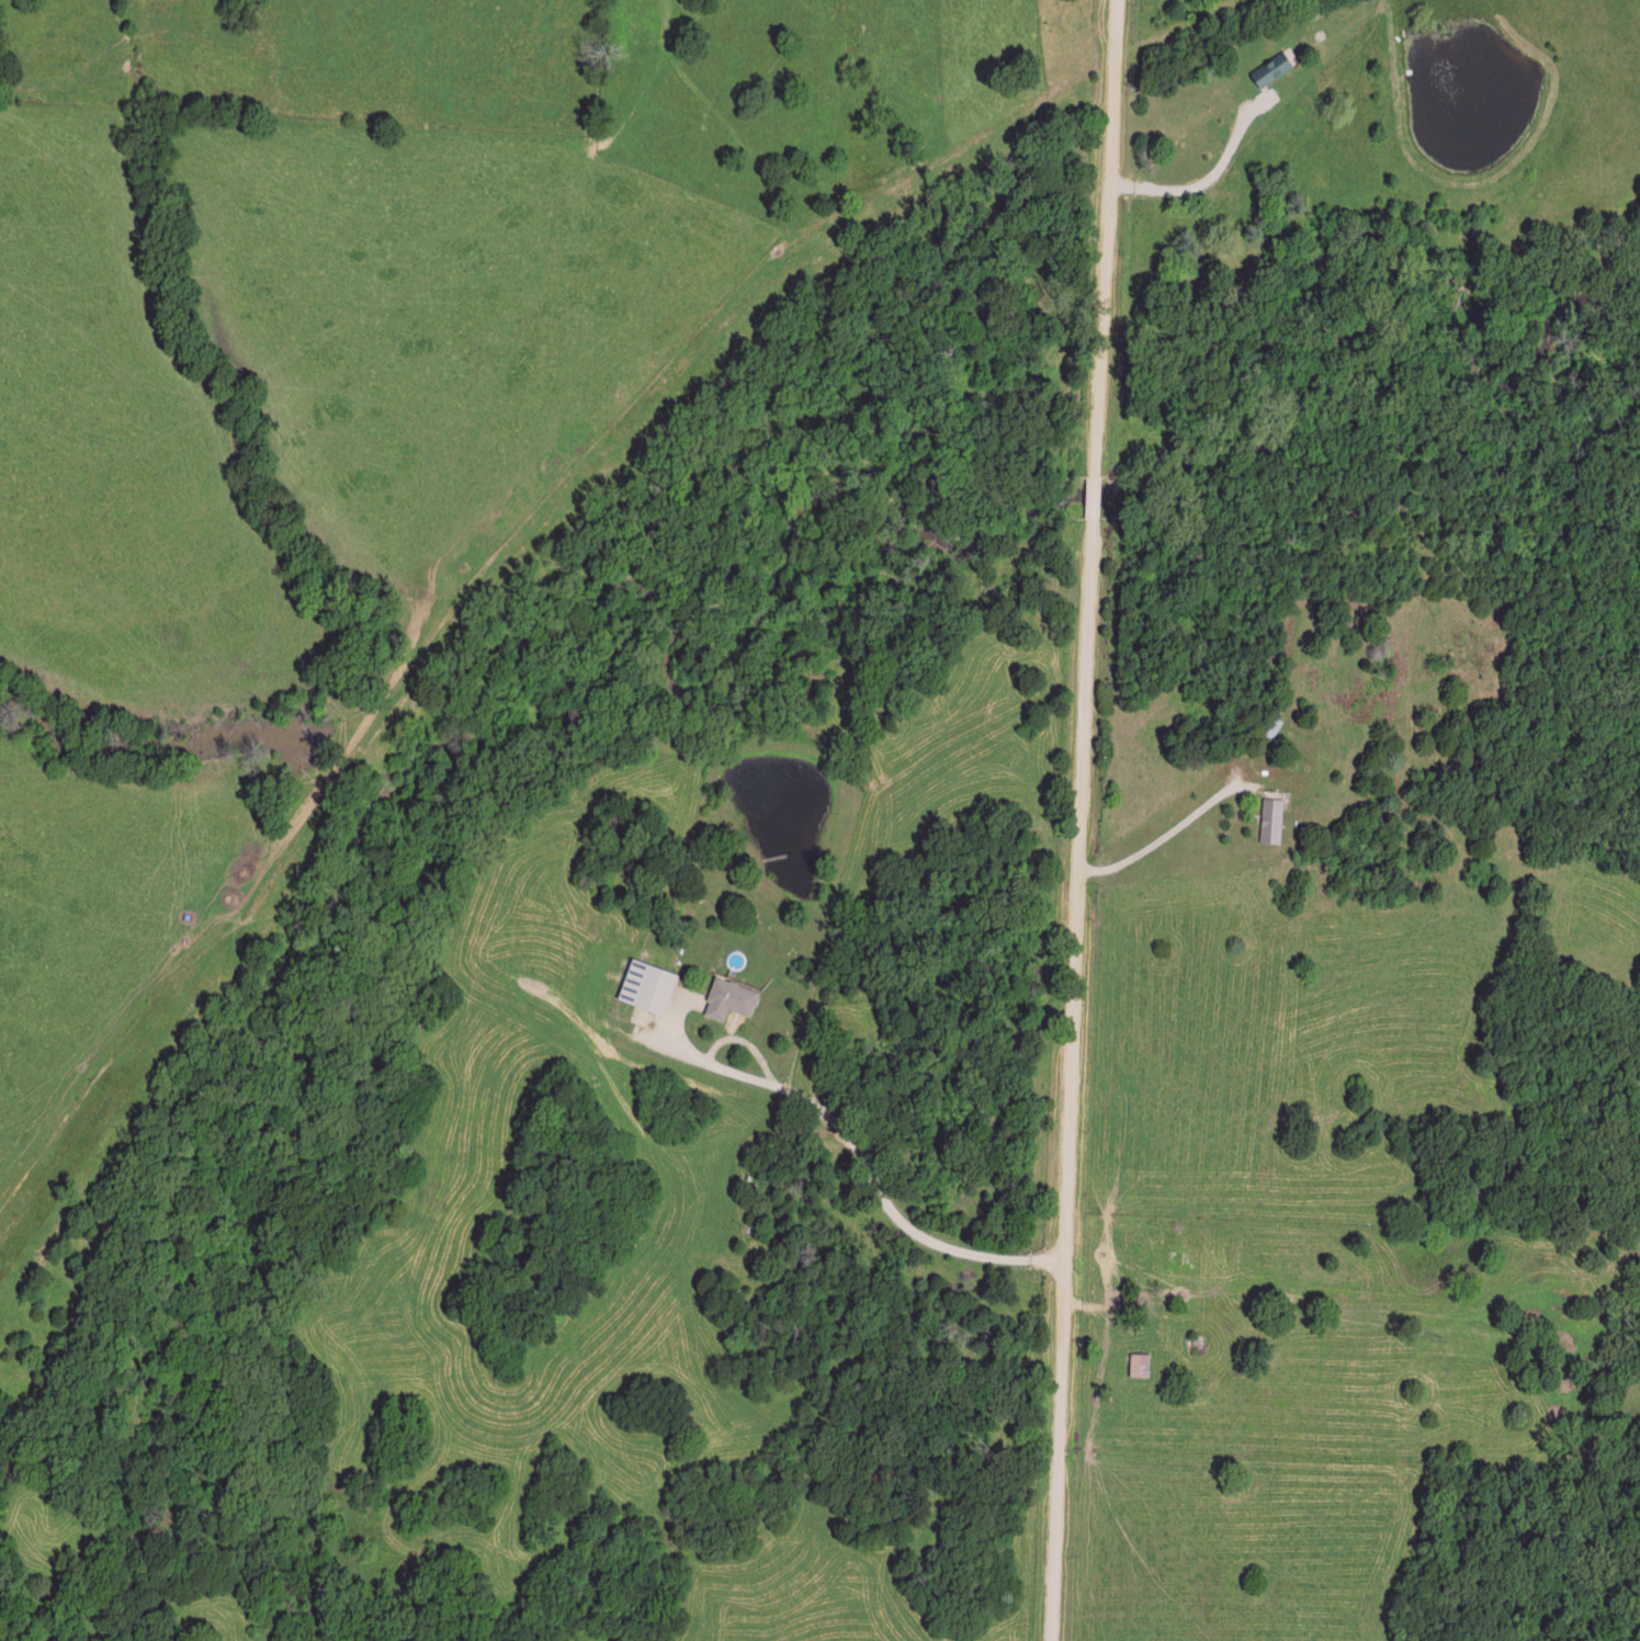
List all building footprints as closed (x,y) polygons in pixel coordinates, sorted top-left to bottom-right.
[(1261,840),(1281,840),(1282,796),(1262,796),(1261,840)] [(616,996),(662,1013),(676,973),(630,956),(616,996)] [(727,1007),(751,1015),(759,989),(714,975),(702,1012),(723,1019),(727,1007)] [(1128,1374),(1148,1374),(1148,1351),(1129,1351),(1128,1374)]
